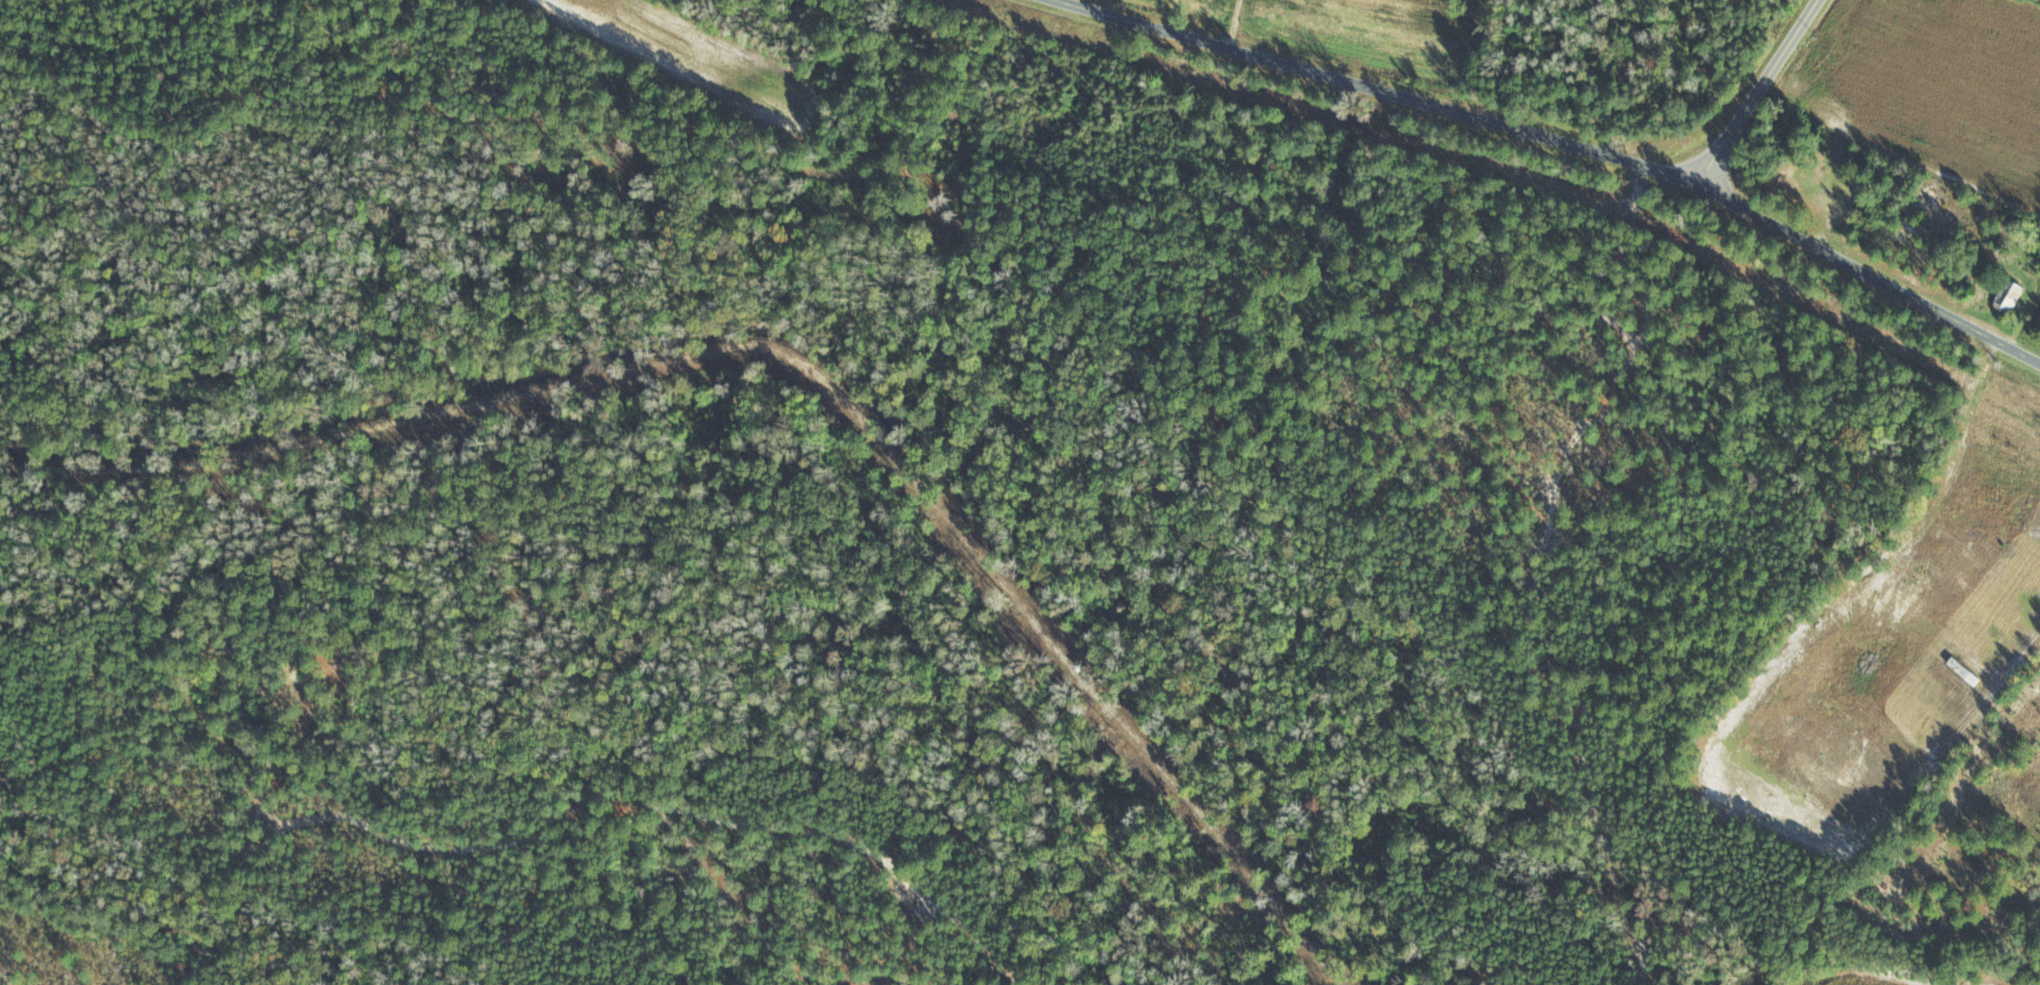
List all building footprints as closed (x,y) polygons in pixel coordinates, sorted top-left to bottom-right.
[(1917,223),(1903,218),(1900,225),(1914,231),(1917,223)] [(2011,315),(2025,287),(2006,278),(1992,306),(2011,315)] [(2009,926),(2012,913),(1998,910),(1994,922),(2009,926)]
